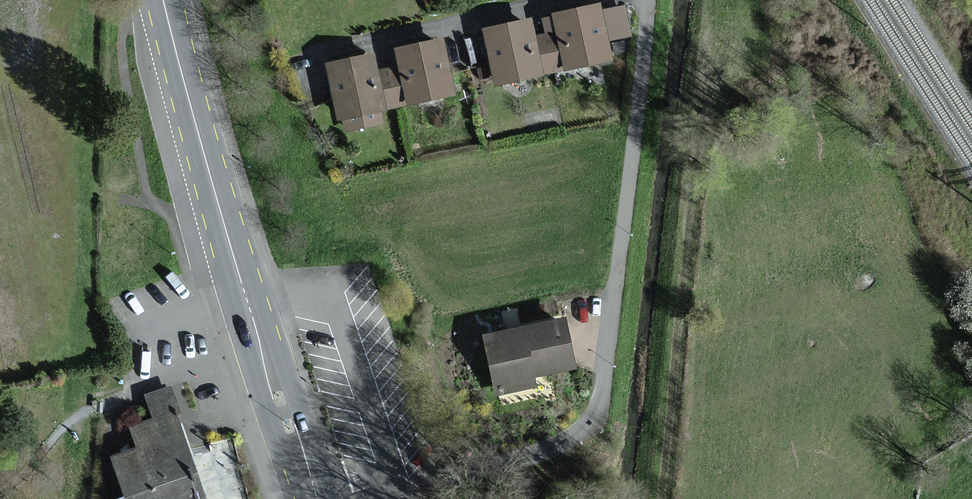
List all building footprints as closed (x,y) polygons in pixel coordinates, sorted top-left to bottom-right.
[(558,33),(566,70),(617,58),(603,3),(553,15),(558,33)] [(534,18),(486,27),(497,84),(545,74),(537,38),(534,18)] [(545,74),(566,70),(558,33),(537,38),(545,74)] [(445,38),(399,47),(403,62),(410,103),(456,95),(445,38)] [(375,51),(328,59),(342,129),(389,120),(386,107),(379,66),(375,51)] [(386,107),(410,103),(403,62),(379,66),(386,107)] [(574,365),(563,319),(487,337),(499,390),(533,382),(531,374),(574,365)] [(113,498),(203,498),(168,393),(141,402),(139,451),(101,464),(113,498)]
